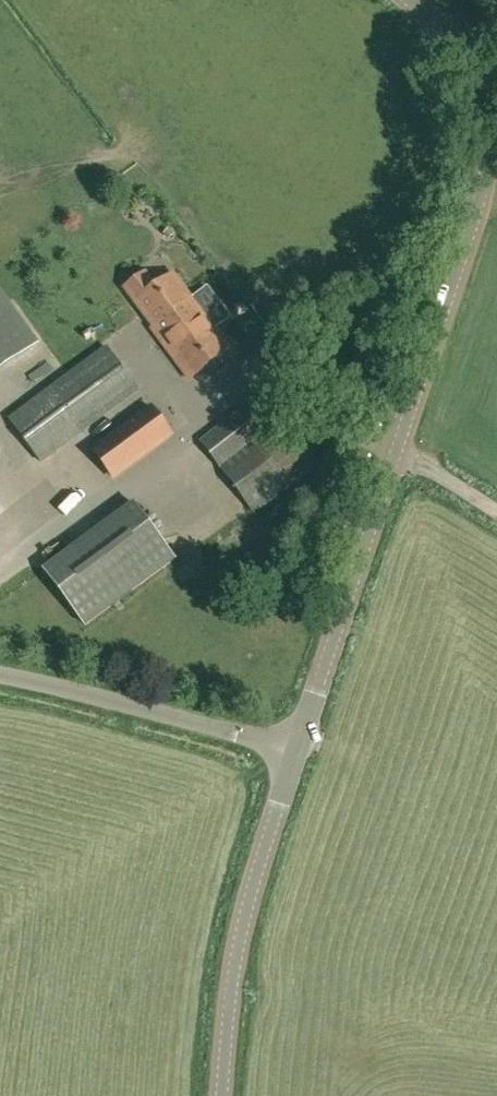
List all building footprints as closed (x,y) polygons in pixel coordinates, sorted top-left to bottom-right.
[(172,275),(154,288),(143,274),(126,287),(154,325),(151,327),(189,378),(229,348),(214,327),(221,322),(209,306),(201,313),(195,305),(197,304),(192,298),(190,300),(172,275)] [(37,342),(0,292),(0,369),(37,342)] [(40,460),(137,389),(106,347),(9,419),(40,460)] [(253,512),(313,465),(259,396),(199,442),(253,512)] [(132,464),(172,434),(151,405),(111,435),(132,464)] [(133,502),(44,568),(85,624),(174,558),(133,502)] [(333,515),(329,526),(343,531),(347,521),(333,515)]
